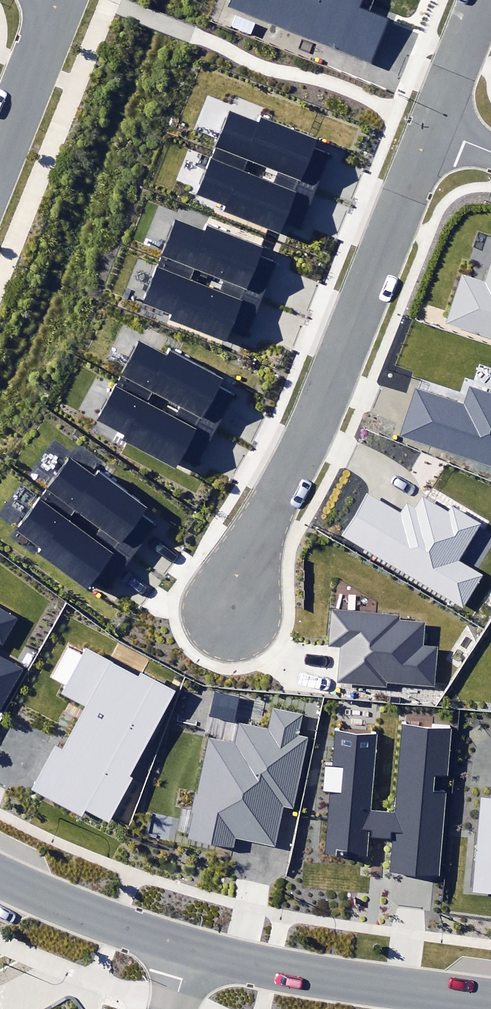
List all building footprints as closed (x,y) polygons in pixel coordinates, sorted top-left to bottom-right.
[(227,8),(388,72),(413,28),(363,8),(366,0),(231,0),(227,8)] [(218,141),(213,152),(315,192),(330,154),(313,147),(317,137),(260,115),(257,123),(229,112),(218,141)] [(315,192),(213,152),(210,159),(197,192),(227,203),(225,210),(281,232),(285,221),(301,227),(315,192)] [(164,253),(160,262),(262,302),(277,264),(260,257),(264,247),(207,225),(204,233),(176,222),(164,253)] [(262,302),(160,262),(159,265),(144,301),(174,313),(172,319),(228,342),(232,331),(248,337),(262,302)] [(444,324),(490,340),(490,266),(486,281),(466,274),(462,273),(447,318),(444,324)] [(124,439),(175,467),(180,457),(197,466),(236,395),(222,387),(226,378),(170,348),(167,355),(140,341),(119,378),(115,385),(97,418),(127,434),(124,439)] [(400,435),(490,466),(490,394),(473,388),(466,408),(415,391),(400,435)] [(38,552),(86,588),(92,579),(107,590),(156,526),(144,516),(149,509),(108,479),(99,472),(94,478),(69,458),(43,492),(41,494),(40,497),(15,530),(41,549),(38,552)] [(366,493),(340,536),(362,550),(457,607),(461,609),(464,604),(480,577),(456,563),(481,523),(453,506),(449,512),(423,497),(416,510),(408,505),(402,514),(366,493)] [(3,648),(19,619),(0,608),(0,646),(3,648)] [(341,645),(338,684),(386,688),(386,683),(432,687),(436,646),(423,645),(425,623),(398,620),(398,617),(332,611),(330,637),(329,644),(341,645)] [(56,746),(32,791),(82,818),(85,811),(108,824),(111,819),(132,781),(127,778),(174,691),(141,673),(138,677),(85,648),(60,693),(84,706),(61,749),(56,746)] [(22,670),(0,658),(0,709),(22,670)] [(209,741),(189,842),(236,851),(238,840),(277,848),(285,808),(294,810),(308,736),(298,734),(302,715),(277,710),(273,732),(241,725),(237,746),(209,741)] [(377,735),(335,731),(325,855),(368,858),(370,838),(390,840),(387,874),(439,879),(446,794),(433,793),(435,776),(447,777),(451,729),(405,726),(398,814),(370,812),(377,735)] [(473,890),(490,892),(490,798),(480,798),(473,890)]
